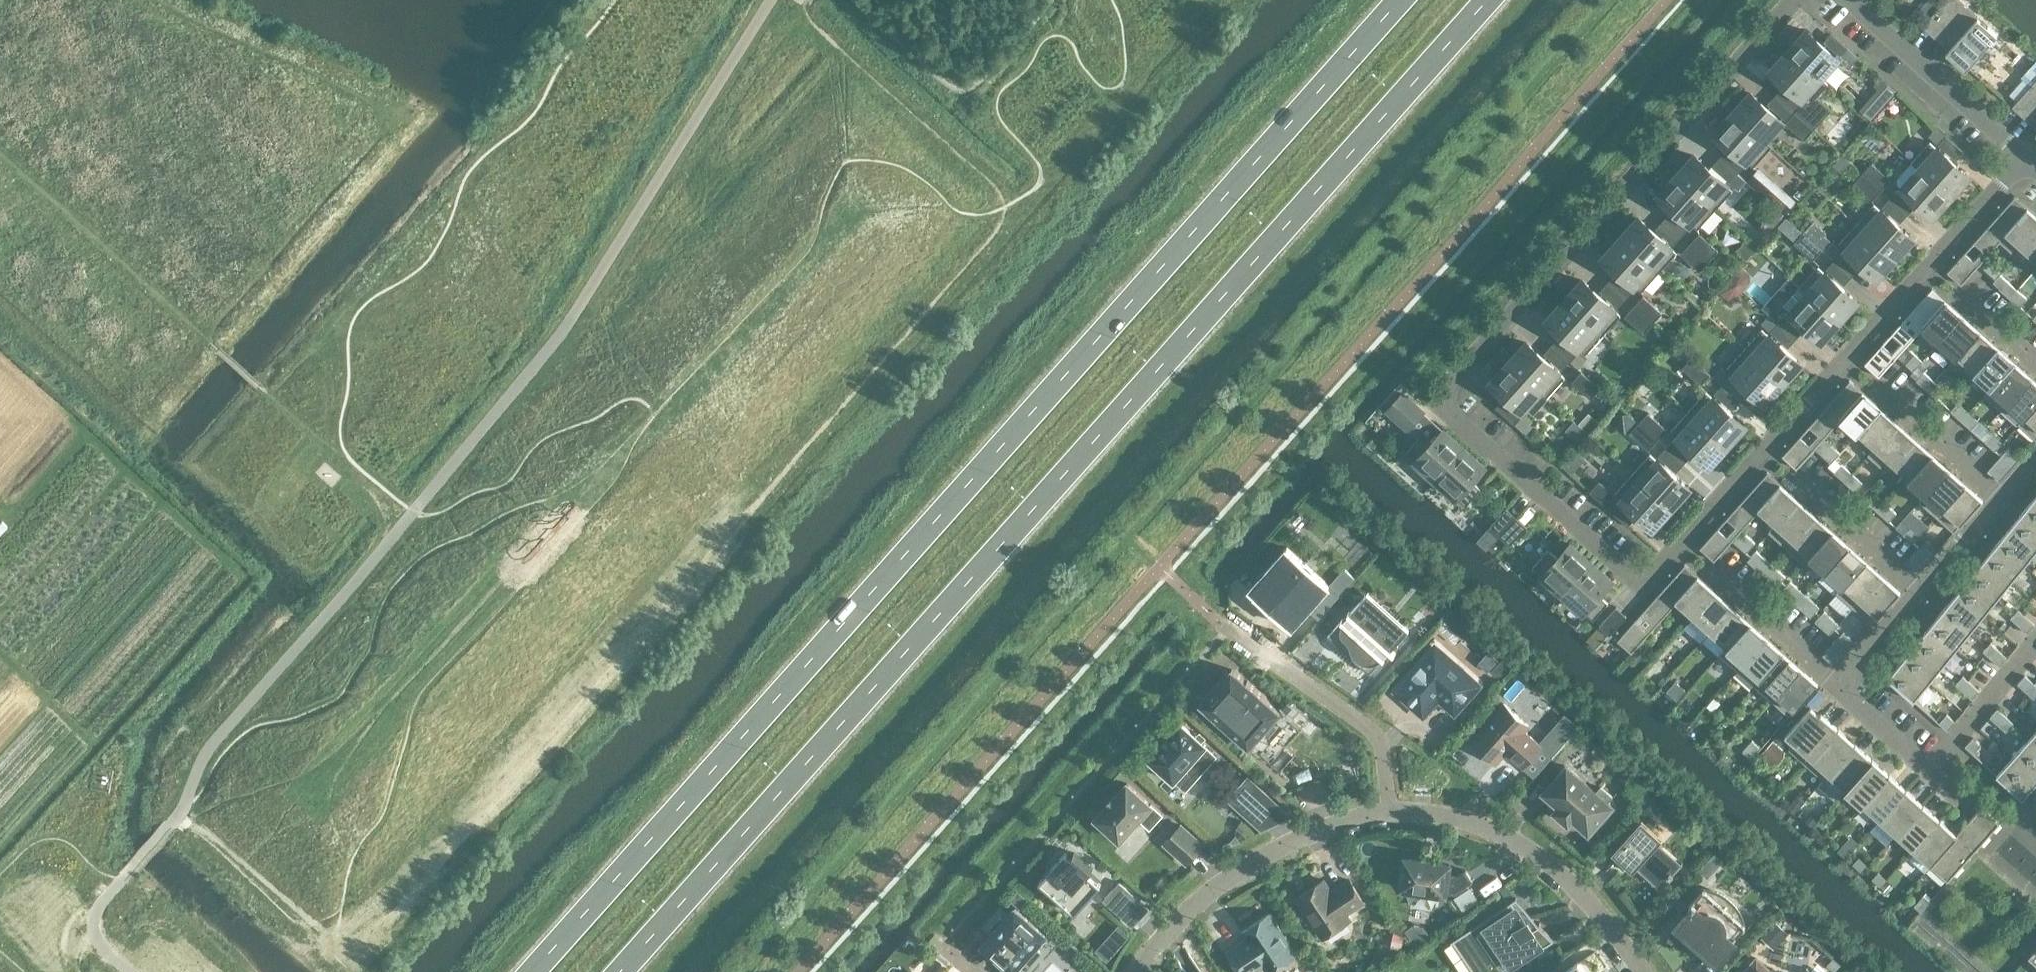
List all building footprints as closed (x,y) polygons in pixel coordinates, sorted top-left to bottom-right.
[(1966,70),(1998,34),(1960,0),(1945,0),(1922,26),(1956,56),(1954,59),(1966,70)] [(1845,65),(1807,30),(1789,50),(1827,84),(1845,65)] [(1827,84),(1789,50),(1771,70),(1802,98),(1803,98),(1810,104),(1827,84)] [(1859,56),(1850,65),(1858,72),(1866,62),(1859,56)] [(1873,116),(1898,88),(1885,77),(1860,105),(1873,116)] [(2012,106),(2035,128),(2035,79),(2012,106)] [(1789,127),(1751,93),(1733,112),(1771,147),(1789,127)] [(1771,147),(1733,112),(1715,132),(1746,160),(1747,160),(1754,166),(1771,147)] [(1814,128),(1805,139),(1832,163),(1841,152),(1814,128)] [(1931,141),(1913,161),(1951,195),(1969,175),(1931,141)] [(1733,190),(1695,155),(1677,175),(1715,209),(1733,190)] [(1933,215),(1951,195),(1913,161),(1912,162),(1919,168),(1902,187),(1933,215)] [(1872,162),(1863,172),(1882,189),(1891,179),(1872,162)] [(1748,179),(1789,211),(1800,197),(1759,165),(1748,179)] [(1873,200),(1882,189),(1863,172),(1854,183),(1873,200)] [(1715,209),(1677,175),(1659,195),(1690,223),(1691,222),(1698,229),(1715,209)] [(1962,284),(1980,264),(1988,271),(1997,261),(1989,254),(2000,241),(2029,207),(2028,207),(2015,196),(1947,271),(1962,284)] [(1875,203),(1857,223),(1895,257),(1913,238),(1875,203)] [(2000,241),(2017,256),(2035,234),(2035,214),(2029,207),(2000,241)] [(1660,271),(1677,252),(1639,217),(1621,237),(1660,271)] [(1895,257),(1857,223),(1839,243),(1877,277),(1895,257)] [(1701,232),(1691,243),(1709,260),(1720,248),(1701,232)] [(1794,242),(1813,259),(1823,249),(1804,232),(1794,242)] [(2017,256),(2024,249),(2035,260),(2035,234),(2017,256)] [(1660,271),(1621,237),(1603,257),(1634,285),(1635,285),(1642,291),(1660,271)] [(1701,269),(1709,260),(1691,243),(1683,252),(1701,269)] [(1997,261),(1988,271),(1996,278),(2005,268),(1997,261)] [(1733,299),(1755,276),(1743,265),(1721,288),(1733,299)] [(1819,266),(1801,286),(1839,320),(1857,300),(1819,266)] [(1583,280),(1565,300),(1604,334),(1621,314),(1583,280)] [(2017,289),(2007,280),(1999,288),(2010,297),(2017,289)] [(1821,340),(1839,320),(1801,286),(1800,287),(1807,293),(1790,312),(1821,340)] [(1879,376),(1897,356),(1906,363),(1915,353),(1906,346),(1924,326),(1924,325),(1947,299),(1946,299),(1933,288),(1865,363),(1879,376)] [(2028,298),(2017,289),(2010,297),(2020,307),(2028,298)] [(1644,295),(1635,305),(1653,322),(1663,312),(1644,295)] [(1924,325),(1924,326),(1941,340),(1964,315),(1947,299),(1924,325)] [(1604,334),(1565,300),(1548,319),(1586,354),(1604,334)] [(1644,332),(1653,322),(1635,305),(1626,316),(1644,332)] [(1964,315),(1941,340),(1957,355),(1951,362),(1951,363),(1981,330),(1964,315)] [(1763,328),(1745,348),(1783,382),(1801,362),(1763,328)] [(1981,330),(1951,363),(1968,378),(1998,345),(1981,330)] [(1527,342),(1509,362),(1548,396),(1565,376),(1527,342)] [(1998,345),(1968,378),(1969,378),(1975,371),(1992,386),(2015,360),(1998,345)] [(1783,382),(1745,348),(1727,368),(1765,402),(1783,382)] [(1915,353),(1906,363),(1914,370),(1923,360),(1915,353)] [(1692,357),(1683,367),(1701,384),(1711,374),(1692,357)] [(2015,360),(1992,386),(2009,401),(2032,375),(2015,360)] [(1548,396),(1509,362),(1492,382),(1523,410),(1540,391),(1547,397),(1548,396)] [(1582,371),(1573,381),(1591,398),(1601,388),(1582,371)] [(1927,389),(1935,381),(1924,372),(1917,380),(1927,389)] [(2009,401),(2025,416),(2018,423),(2019,424),(2035,405),(2035,379),(2032,375),(2009,401)] [(1797,468),(1815,448),(1823,455),(1832,445),(1824,438),(1842,418),(1841,417),(1864,391),(1863,391),(1850,380),(1783,455),(1797,468)] [(1945,390),(1935,381),(1927,389),(1937,399),(1945,390)] [(1707,391),(1689,410),(1722,440),(1727,445),(1745,425),(1707,391)] [(1841,417),(1842,418),(1858,432),(1881,407),(1864,391),(1841,417)] [(1424,411),(1403,393),(1388,409),(1409,428),(1424,411)] [(1961,420),(1969,411),(1958,402),(1951,410),(1961,420)] [(2019,424),(2035,439),(2035,405),(2019,424)] [(1898,422),(1881,407),(1858,432),(1875,447),(1868,454),(1869,455),(1898,422)] [(1727,445),(1722,440),(1689,410),(1671,430),(1709,465),(1727,445)] [(1979,421),(1969,411),(1961,420),(1972,429),(1979,421)] [(1648,412),(1639,422),(1658,439),(1667,429),(1648,412)] [(1658,439),(1639,422),(1630,432),(1649,449),(1658,439)] [(1898,422),(1869,455),(1886,470),(1915,437),(1898,422)] [(1436,478),(1464,447),(1444,429),(1432,444),(1422,435),(1407,451),(1436,478)] [(2003,442),(1992,433),(1985,441),(1995,450),(2003,442)] [(1915,437),(1886,470),(1886,471),(1893,463),(1909,478),(1932,452),(1915,437)] [(1832,445),(1823,455),(1831,462),(1840,452),(1832,445)] [(1484,465),(1464,447),(1436,478),(1466,505),(1481,488),(1471,479),(1484,465)] [(2020,458),(2008,447),(2002,454),(2014,464),(2020,458)] [(1932,452),(1909,478),(1925,493),(1919,500),(1920,500),(1949,467),(1932,452)] [(1651,453),(1633,473),(1671,507),(1689,487),(1651,453)] [(1999,481),(2014,464),(2002,454),(1987,470),(1999,481)] [(1845,481),(1853,472),(1842,463),(1835,472),(1845,481)] [(1949,467),(1920,500),(1937,516),(1966,483),(1949,467)] [(1714,560),(1733,540),(1740,546),(1749,536),(1742,530),(1759,510),(1759,509),(1782,483),(1781,483),(1768,472),(1700,547),(1714,560)] [(1863,481),(1853,472),(1845,481),(1856,490),(1863,481)] [(1653,527),(1671,507),(1633,473),(1615,493),(1653,527)] [(1602,501),(1611,491),(1593,474),(1583,484),(1602,501)] [(1759,509),(1759,510),(1775,524),(1769,531),(1769,532),(1799,499),(1782,483),(1759,509)] [(1966,483),(1937,516),(1954,531),(1983,499),(1966,484),(1967,483),(1966,483)] [(1880,511),(1887,502),(1877,493),(1869,502),(1880,511)] [(2025,509),(2035,517),(2035,496),(2025,509)] [(1799,499),(1769,532),(1786,547),(1816,514),(1799,499)] [(1898,512),(1887,502),(1880,511),(1890,520),(1898,512)] [(1490,526),(1500,535),(1517,516),(1507,507),(1490,526)] [(2025,509),(2012,525),(2035,545),(2035,517),(2025,509)] [(1816,514),(1786,547),(1803,562),(1833,529),(1816,514)] [(1527,526),(1517,516),(1500,535),(1510,544),(1527,526)] [(1922,533),(1911,523),(1903,532),(1914,541),(1922,533)] [(2012,525),(1998,542),(2025,564),(2035,550),(2035,545),(2012,525)] [(1833,529),(1803,562),(1804,563),(1810,555),(1827,570),(1850,544),(1833,529)] [(1749,536),(1740,546),(1747,552),(1756,542),(1749,536)] [(1938,550),(1926,539),(1920,546),(1932,556),(1938,550)] [(2025,564),(1998,542),(1984,559),(2011,581),(2025,564)] [(1534,566),(1563,592),(1591,561),(1572,543),(1559,558),(1549,549),(1534,566)] [(1850,544),(1827,570),(1843,585),(1837,592),(1867,559),(1850,544)] [(1288,546),(1249,589),(1292,627),(1330,585),(1288,546)] [(1917,573),(1932,556),(1920,546),(1905,562),(1917,573)] [(1755,567),(1764,557),(1757,550),(1748,560),(1755,567)] [(1762,573),(1771,563),(1764,557),(1755,567),(1762,573)] [(1867,559),(1837,592),(1854,608),(1884,575),(1867,559)] [(2011,581),(1984,559),(1971,576),(1998,598),(2011,581)] [(1611,579),(1591,561),(1563,592),(1593,619),(1608,602),(1598,593),(1611,579)] [(1770,580),(1779,570),(1771,563),(1762,573),(1770,580)] [(1632,652),(1677,602),(1677,601),(1700,575),(1699,575),(1686,564),(1618,639),(1632,652)] [(1777,586),(1786,576),(1779,570),(1770,580),(1777,586)] [(1677,601),(1677,602),(1694,616),(1717,591),(1700,575),(1677,601)] [(1884,575),(1854,608),(1872,623),(1901,591),(1884,576),(1885,575),(1884,575)] [(1998,598),(1971,576),(1957,592),(1984,614),(1998,598)] [(1789,582),(1782,590),(1789,597),(1797,589),(1789,582)] [(1796,603),(1804,595),(1797,589),(1789,597),(1796,603)] [(1717,591),(1694,616),(1710,632),(1734,606),(1717,591)] [(1984,614),(1957,592),(1943,609),(1970,631),(1984,614)] [(1804,610),(1811,602),(1804,595),(1796,603),(1804,610)] [(1369,601),(1365,602),(1362,603),(1358,605),(1355,608),(1353,611),(1352,613),(1349,610),(1348,612),(1349,613),(1343,619),(1343,618),(1341,620),(1342,620),(1328,635),(1370,673),(1383,658),(1384,658),(1387,655),(1386,654),(1390,650),(1395,654),(1396,652),(1391,648),(1394,645),(1397,645),(1398,643),(1398,640),(1399,637),(1400,633),(1399,629),(1393,625),(1389,623),(1387,620),(1386,616),(1386,612),(1383,608),(1381,606),(1377,603),(1373,602),(1369,601)] [(1811,617),(1819,608),(1811,602),(1804,610),(1811,617)] [(1600,625),(1610,634),(1627,615),(1617,606),(1600,625)] [(1734,606),(1710,632),(1727,646),(1720,653),(1721,654),(1751,621),(1734,606)] [(1970,631),(1943,609),(1930,626),(1957,648),(1970,631)] [(2011,617),(2019,625),(2027,617),(2019,609),(2011,617)] [(1823,627),(1831,619),(1823,612),(1816,621),(1823,627)] [(2035,624),(2027,617),(2019,625),(2027,633),(2035,624)] [(1830,634),(1838,625),(1831,619),(1823,627),(1830,634)] [(1751,621),(1721,654),(1738,669),(1768,636),(1751,621)] [(1957,648),(1930,626),(1916,643),(1943,665),(1957,648)] [(1855,642),(1843,631),(1836,639),(1848,650),(1855,642)] [(1768,636),(1738,669),(1755,684),(1785,651),(1768,636)] [(1848,650),(1836,639),(1830,647),(1842,657),(1848,650)] [(1992,658),(1999,650),(1991,642),(1984,651),(1992,658)] [(1943,665),(1916,643),(1902,659),(1929,681),(1943,665)] [(1436,647),(1398,689),(1423,712),(1435,699),(1435,695),(1442,695),(1442,698),(1455,710),(1477,684),(1436,647)] [(1842,657),(1830,647),(1823,654),(1835,665),(1842,657)] [(2008,657),(1999,650),(1992,658),(2000,666),(2008,657)] [(1785,651),(1755,684),(1772,700),(1801,667),(1785,651)] [(1929,681),(1902,659),(1888,677),(1914,700),(1929,681)] [(1503,660),(1493,671),(1502,679),(1511,668),(1503,660)] [(1801,667),(1772,700),(1789,715),(1819,683),(1802,668),(1802,667),(1801,667)] [(1204,701),(1202,703),(1250,746),(1280,711),(1266,699),(1267,698),(1247,681),(1232,669),(1221,682),(1219,680),(1202,700),(1204,701)] [(1972,683),(1964,675),(1956,684),(1964,691),(1972,683)] [(2025,691),(2032,683),(2024,676),(2017,684),(2025,691)] [(1980,691),(1972,683),(1964,691),(1972,699),(1980,691)] [(2032,683),(2025,691),(2033,699),(2035,696),(2035,686),(2032,683)] [(1523,766),(1541,745),(1525,730),(1529,725),(1504,703),(1471,740),(1496,762),(1507,749),(1512,753),(1510,755),(1523,766)] [(1806,764),(1838,729),(1821,713),(1819,714),(1810,706),(1785,735),(1794,742),(1789,748),(1806,764)] [(1997,708),(1990,716),(1998,724),(2005,716),(1997,708)] [(1939,723),(1948,730),(1955,721),(1947,714),(1939,723)] [(2014,723),(2005,716),(1998,724),(2006,731),(2014,723)] [(1180,724),(1169,736),(1168,735),(1161,744),(1162,744),(1151,757),(1151,756),(1149,758),(1151,759),(1173,779),(1174,780),(1175,779),(1186,789),(1216,755),(1205,745),(1206,744),(1204,743),(1181,722),(1180,724)] [(1838,729),(1806,764),(1823,779),(1855,744),(1838,729)] [(2026,741),(2035,750),(2035,730),(2026,741)] [(1982,744),(1973,737),(1965,746),(1974,753),(1982,744)] [(1743,750),(1751,758),(1761,747),(1752,739),(1743,750)] [(2026,741),(2012,757),(2035,779),(2035,750),(2026,741)] [(1855,744),(1823,779),(1824,780),(1829,774),(1846,789),(1872,759),(1855,744)] [(2012,757),(1997,774),(2023,797),(2035,782),(2035,779),(2012,757)] [(1872,759),(1846,789),(1863,804),(1889,774),(1872,759)] [(1573,817),(1589,831),(1612,806),(1608,802),(1613,797),(1602,787),(1597,792),(1568,767),(1545,792),(1561,806),(1558,809),(1570,820),(1573,817)] [(1889,774),(1863,804),(1880,819),(1906,789),(1889,774)] [(1269,795),(1248,777),(1228,799),(1249,818),(1269,795)] [(1127,782),(1115,796),(1114,795),(1113,796),(1114,797),(1109,803),(1108,802),(1107,803),(1108,804),(1096,817),(1120,840),(1139,819),(1150,829),(1163,814),(1151,803),(1127,782)] [(1906,789),(1880,819),(1897,834),(1923,805),(1906,789)] [(1923,805),(1897,834),(1913,849),(1908,855),(1940,820),(1923,805)] [(1982,806),(1956,834),(1957,835),(1925,871),(1926,871),(1931,865),(1948,880),(2000,822),(1982,806)] [(1641,819),(1612,852),(1633,870),(1639,863),(1661,882),(1660,887),(1660,888),(1670,877),(1670,878),(1674,874),(1673,874),(1683,863),(1682,862),(1677,864),(1655,845),(1662,838),(1641,819)] [(1940,820),(1908,855),(1925,871),(1957,835),(1956,834),(1940,820)] [(1181,824),(1165,842),(1187,862),(1203,844),(1181,824)] [(1065,852),(1040,881),(1052,892),(1050,894),(1063,906),(1065,904),(1075,913),(1101,884),(1089,873),(1093,868),(1075,852),(1070,856),(1065,852)] [(1708,874),(1723,859),(1716,852),(1701,867),(1708,874)] [(1450,864),(1405,858),(1401,887),(1416,889),(1416,890),(1430,892),(1430,891),(1446,893),(1447,892),(1453,893),(1473,880),(1466,870),(1458,875),(1449,874),(1450,864)] [(1324,879),(1296,898),(1323,937),(1350,919),(1346,913),(1364,901),(1350,880),(1338,887),(1339,889),(1333,893),(1324,879)] [(1106,897),(1121,910),(1135,895),(1120,881),(1106,897)] [(1464,909),(1478,900),(1469,888),(1456,897),(1464,909)] [(1675,928),(1709,958),(1742,922),(1741,920),(1738,911),(1732,902),(1724,895),(1715,891),(1705,889),(1704,888),(1690,903),(1693,907),(1675,928)] [(1555,939),(1516,897),(1451,940),(1473,971),(1506,971),(1555,939)] [(1016,907),(984,943),(1013,969),(1024,957),(1030,962),(1040,951),(1035,945),(1045,933),(1016,907)] [(1268,913),(1242,930),(1247,937),(1227,951),(1241,971),(1256,971),(1265,966),(1270,971),(1271,971),(1296,955),(1268,913)] [(1776,920),(1761,936),(1774,948),(1789,932),(1776,920)] [(1121,922),(1096,948),(1108,958),(1132,932),(1121,922)] [(1405,934),(1394,932),(1391,946),(1402,949),(1405,934)] [(1837,959),(1830,968),(1834,971),(1841,963),(1837,959)] [(1746,971),(1766,971),(1768,970),(1757,960),(1746,971)] [(1579,961),(1563,971),(1586,971),(1579,961)]
